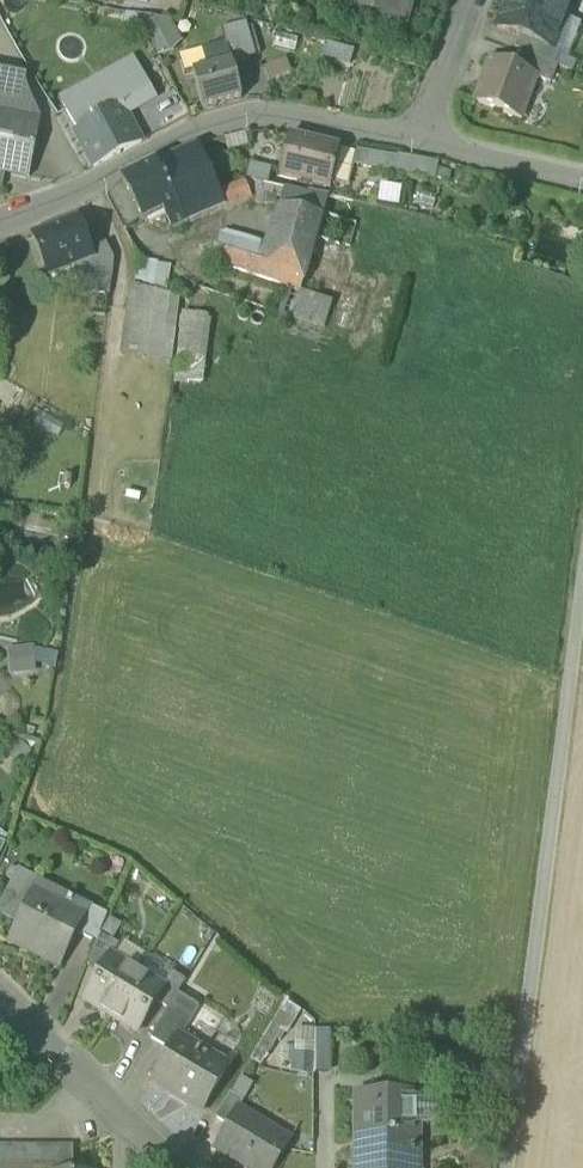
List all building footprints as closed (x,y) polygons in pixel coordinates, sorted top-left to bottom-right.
[(405,27),(413,0),(343,0),(341,7),(405,27)] [(565,20),(514,0),(509,0),(498,29),(520,38),(553,51),(554,50),(565,20)] [(565,20),(573,0),(514,0),(565,20)] [(139,16),(157,52),(174,42),(164,21),(139,16)] [(226,45),(231,63),(232,63),(255,57),(246,24),(222,30),(226,45)] [(521,54),(555,67),(561,52),(554,50),(553,51),(520,38),(515,52),(521,54)] [(226,45),(202,51),(208,70),(231,63),(226,45)] [(193,74),(208,70),(202,51),(183,56),(180,61),(185,76),(193,74)] [(537,81),(551,86),(558,68),(555,67),(521,54),(514,71),(537,80),(537,81)] [(269,79),(291,74),(289,62),(267,67),(269,79)] [(474,103),(522,121),(537,81),(537,80),(514,71),(490,62),(474,103)] [(232,63),(231,63),(208,70),(193,74),(203,110),(242,99),(232,63)] [(138,70),(125,77),(141,105),(153,98),(138,70)] [(41,121),(26,84),(27,76),(0,71),(0,112),(41,121)] [(125,113),(141,105),(125,77),(110,85),(113,90),(122,106),(125,113)] [(69,114),(78,130),(122,106),(113,90),(69,114)] [(125,113),(122,106),(78,130),(75,131),(95,168),(141,143),(125,113)] [(0,112),(0,172),(6,173),(30,178),(41,121),(0,112)] [(330,189),(332,183),(340,149),(289,137),(280,176),(330,189)] [(225,211),(251,201),(252,201),(246,185),(240,185),(218,194),(198,148),(156,166),(177,208),(166,214),(173,229),(176,231),(224,208),(225,211)] [(357,153),(340,149),(332,183),(348,187),(357,153)] [(356,166),(397,173),(399,158),(358,152),(356,166)] [(433,164),(399,158),(397,173),(430,179),(433,164)] [(143,221),(148,223),(166,214),(177,208),(156,166),(123,182),(143,221)] [(248,179),(263,183),(266,171),(250,167),(248,179)] [(255,182),(246,185),(252,201),(251,201),(251,202),(279,210),(285,189),(268,185),(255,182)] [(328,199),(285,189),(279,210),(266,252),(258,280),(300,293),(316,239),(323,215),(328,199)] [(316,239),(335,245),(342,221),(323,215),(316,239)] [(33,236),(49,277),(85,263),(94,259),(90,251),(78,219),(33,236)] [(357,225),(342,221),(335,245),(350,249),(357,225)] [(209,264),(258,280),(266,252),(218,236),(209,264)] [(333,303),(350,249),(335,245),(316,239),(300,293),(333,303)] [(83,292),(110,295),(114,260),(106,245),(90,251),(94,259),(85,263),(91,280),(80,284),(83,292)] [(136,284),(154,290),(157,267),(157,265),(139,261),(136,284)] [(325,329),(333,303),(300,293),(258,280),(209,264),(201,290),(325,329)] [(154,290),(169,295),(174,273),(157,267),(154,290)] [(119,359),(142,361),(153,295),(129,293),(119,359)] [(181,299),(153,295),(142,361),(172,366),(181,299)] [(184,316),(175,387),(197,389),(203,355),(207,319),(184,316)] [(271,362),(203,355),(197,389),(175,387),(173,405),(265,415),(271,362)] [(38,673),(36,645),(10,647),(12,674),(38,673)] [(59,966),(76,933),(86,913),(84,912),(69,905),(74,899),(70,896),(66,903),(39,890),(42,883),(18,870),(0,907),(0,914),(19,924),(11,942),(59,966)] [(66,903),(70,896),(42,883),(39,890),(66,903)] [(84,912),(87,905),(74,899),(69,905),(84,912)] [(76,933),(97,943),(100,935),(108,916),(87,905),(84,912),(86,913),(76,933)] [(119,946),(100,935),(97,943),(88,966),(101,974),(111,956),(113,957),(119,946)] [(113,957),(138,972),(147,956),(122,941),(119,946),(113,957)] [(84,1001),(111,1017),(138,972),(113,957),(111,956),(101,974),(84,1001)] [(172,971),(147,956),(138,972),(163,987),(172,973),(172,971)] [(163,987),(138,972),(111,1017),(138,1033),(156,1002),(165,988),(163,987)] [(156,1002),(168,1010),(178,994),(186,981),(172,973),(163,987),(165,988),(156,1002)] [(200,1007),(178,994),(168,1010),(151,1039),(172,1051),(179,1039),(181,1039),(200,1007)] [(296,1072),(333,1073),(333,1028),(296,1028),(296,1072)] [(153,1082),(202,1111),(228,1067),(197,1049),(194,1054),(178,1045),(181,1040),(181,1039),(179,1039),(172,1051),(153,1082)] [(197,1049),(181,1040),(178,1045),(194,1054),(197,1049)] [(215,1118),(228,1126),(239,1109),(243,1102),(230,1094),(215,1118)] [(416,1110),(399,1110),(398,1095),(359,1095),(359,1167),(416,1167),(416,1126),(416,1110)] [(416,1095),(398,1095),(399,1110),(416,1110),(416,1103),(416,1095)] [(442,1102),(416,1103),(416,1110),(416,1126),(443,1126),(442,1102)] [(246,1167),(274,1167),(291,1140),(239,1109),(228,1126),(215,1149),(246,1167)] [(57,1147),(57,1167),(73,1167),(73,1146),(57,1147)] [(11,1147),(0,1147),(0,1167),(11,1167),(11,1147)] [(26,1147),(11,1147),(11,1167),(26,1167),(26,1147)] [(42,1147),(27,1147),(26,1147),(26,1167),(42,1167),(42,1147)] [(57,1147),(42,1147),(42,1167),(57,1167),(57,1147)]
